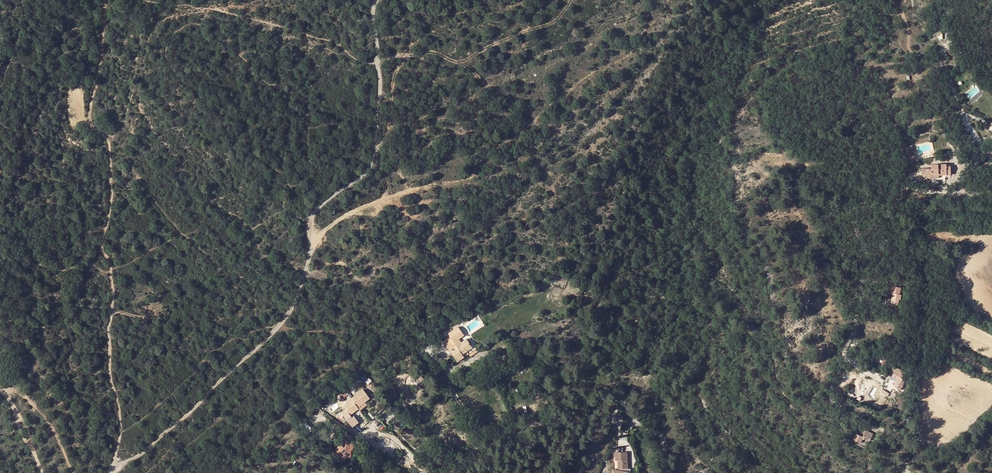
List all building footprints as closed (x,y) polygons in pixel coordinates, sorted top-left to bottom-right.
[(932,168),(921,169),(922,175),(931,174),(939,174),(939,175),(951,175),(950,166),(947,166),(946,164),(932,165),(932,168)] [(893,293),(891,303),(897,304),(899,299),(900,300),(901,295),(893,293)] [(460,329),(459,327),(448,333),(450,335),(450,336),(460,329)] [(465,348),(471,344),(466,338),(462,341),(460,337),(464,334),(460,329),(450,336),(450,335),(448,336),(451,340),(446,344),(450,349),(454,347),(455,349),(452,351),(458,360),(464,356),(462,353),(466,350),(465,348)] [(901,391),(904,385),(904,384),(902,383),(903,381),(902,380),(905,376),(907,373),(905,372),(905,373),(897,368),(895,370),(894,370),(891,376),(894,378),(897,379),(893,386),(901,391)] [(423,375),(420,371),(413,376),(416,380),(423,375)] [(348,393),(345,388),(339,392),(343,397),(348,393)] [(358,406),(365,400),(369,397),(363,388),(351,397),(352,399),(358,406)] [(358,406),(352,399),(347,403),(344,405),(350,414),(359,407),(358,406)] [(358,406),(359,407),(360,409),(368,404),(365,400),(358,406)] [(865,432),(863,437),(871,440),(873,436),(871,435),(872,433),(866,431),(865,432)] [(347,464),(352,459),(351,450),(355,445),(350,440),(344,446),(340,443),(336,448),(339,452),(341,450),(346,455),(342,459),(347,464)] [(628,451),(616,451),(616,459),(618,459),(619,470),(611,469),(611,472),(628,472),(629,471),(627,471),(627,468),(629,468),(628,451)]
